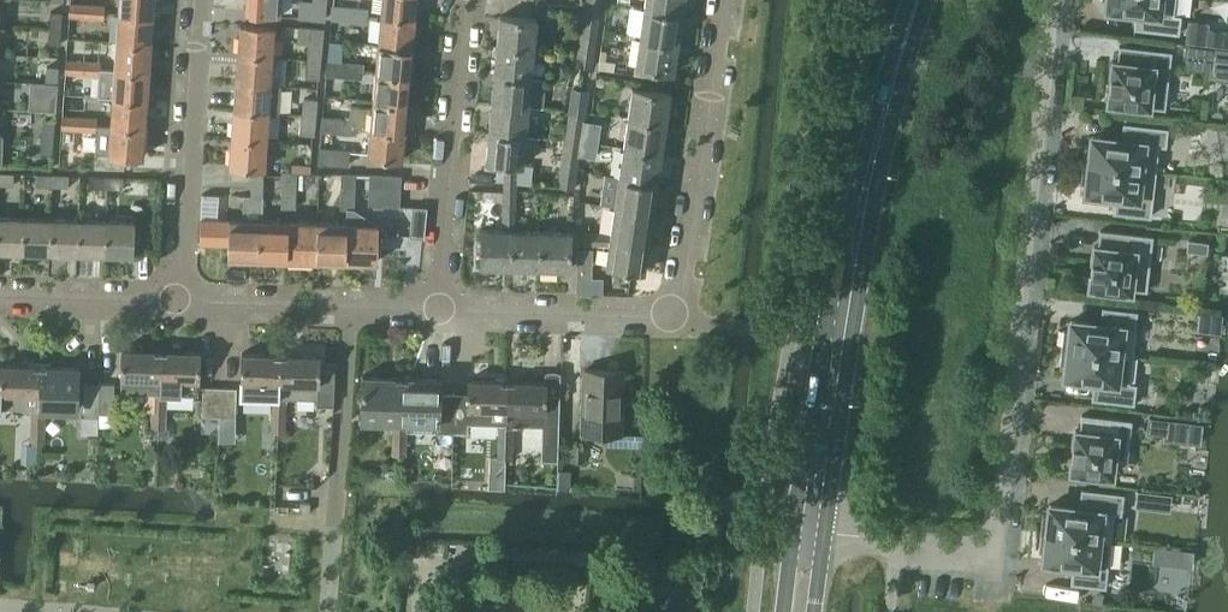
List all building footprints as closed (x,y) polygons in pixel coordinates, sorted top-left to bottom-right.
[(118,12),(152,15),(153,0),(119,0),(118,12)] [(245,9),(279,12),(280,0),(246,0),(245,9)] [(298,16),(324,18),(325,0),(312,0),(312,2),(299,1),(298,16)] [(380,15),(414,18),(416,0),(381,0),(380,15)] [(644,6),(683,12),(683,11),(682,11),(684,0),(645,0),(644,6)] [(1106,7),(1135,11),(1134,27),(1178,32),(1180,15),(1173,14),(1174,0),(1106,0),(1106,7)] [(69,3),(68,15),(86,16),(87,4),(69,3)] [(87,4),(86,16),(103,17),(103,11),(104,5),(87,4)] [(332,5),(331,17),(348,19),(349,6),(332,5)] [(349,6),(348,19),(365,20),(366,14),(366,8),(349,6)] [(640,34),(640,35),(678,41),(678,40),(680,23),(682,14),(682,12),(683,12),(644,6),(644,7),(640,34)] [(583,14),(582,22),(597,24),(599,10),(584,8),(583,14)] [(50,10),(48,26),(60,27),(62,11),(50,10)] [(118,12),(116,40),(150,43),(152,15),(118,12)] [(380,15),(377,43),(412,46),(414,18),(380,15)] [(499,15),(496,44),(533,48),(536,18),(499,15)] [(582,22),(580,36),(595,38),(597,24),(582,22)] [(239,24),(237,53),(272,55),(274,26),(239,24)] [(1186,42),(1204,44),(1206,28),(1206,26),(1188,24),(1186,42)] [(298,25),(297,41),(309,42),(307,58),(320,59),(323,27),(298,25)] [(48,26),(47,42),(59,43),(60,27),(48,26)] [(635,64),(635,65),(674,71),(674,70),(676,51),(677,44),(678,42),(678,41),(640,35),(635,64)] [(580,36),(578,50),(593,52),(595,38),(580,36)] [(116,40),(114,68),(148,70),(150,43),(116,40)] [(377,43),(375,71),(409,74),(412,46),(377,43)] [(495,55),(494,73),(530,77),(533,48),(496,44),(496,47),(495,55)] [(1108,87),(1106,101),(1163,107),(1169,51),(1117,45),(1116,61),(1111,60),(1109,75),(1108,74),(1107,87),(1108,87)] [(1183,68),(1210,71),(1227,73),(1227,49),(1186,45),(1183,68)] [(577,52),(576,64),(583,65),(591,66),(593,52),(578,50),(577,52)] [(237,53),(235,80),(270,83),(272,55),(237,53)] [(307,58),(305,76),(318,77),(320,59),(307,58)] [(65,59),(65,72),(82,73),(83,60),(65,59)] [(83,60),(82,73),(99,74),(100,67),(100,61),(83,60)] [(327,60),(326,73),(343,74),(344,62),(341,62),(327,60)] [(344,62),(343,74),(360,76),(360,70),(361,63),(344,62)] [(45,72),(45,81),(57,82),(58,66),(46,65),(45,72)] [(99,74),(98,95),(112,96),(146,98),(148,70),(114,68),(100,67),(99,74)] [(375,71),(372,99),(406,102),(409,74),(375,71)] [(494,73),(491,102),(528,105),(530,77),(494,73)] [(235,80),(233,108),(268,111),(277,111),(279,84),(270,83),(235,80)] [(45,81),(43,98),(55,98),(57,82),(45,81)] [(632,88),(627,117),(666,122),(666,121),(670,94),(671,92),(631,86),(631,88),(632,88)] [(572,87),(570,102),(585,104),(587,90),(580,88),(572,87)] [(112,96),(110,124),(144,126),(146,98),(112,96)] [(303,97),(302,114),(314,116),(316,98),(305,97),(303,97)] [(339,118),(338,130),(355,132),(355,129),(355,125),(404,130),(406,102),(372,99),(372,106),(349,104),(348,119),(339,118)] [(491,102),(488,131),(525,134),(528,105),(491,102)] [(569,109),(568,115),(583,118),(585,104),(570,102),(569,109)] [(233,108),(231,136),(266,139),(268,111),(233,108)] [(302,114),(300,132),(313,133),(314,116),(302,114)] [(62,115),(61,128),(78,129),(79,116),(62,115)] [(568,115),(566,129),(581,132),(583,119),(583,118),(568,115)] [(79,116),(78,129),(95,130),(96,124),(96,118),(79,116)] [(322,116),(321,129),(338,130),(339,118),(322,116)] [(627,117),(623,146),(662,152),(662,151),(661,151),(665,123),(666,123),(666,122),(627,117)] [(581,132),(580,140),(596,142),(599,121),(583,119),(581,132)] [(42,120),(41,136),(53,137),(54,121),(42,120)] [(94,151),(94,167),(123,167),(123,154),(142,155),(144,126),(110,124),(96,123),(96,124),(95,130),(96,130),(94,151)] [(1087,144),(1084,163),(1158,172),(1161,146),(1168,146),(1170,128),(1126,123),(1124,139),(1094,135),(1093,145),(1087,144)] [(355,125),(355,129),(369,131),(367,155),(401,158),(404,130),(355,125)] [(565,138),(564,143),(579,145),(580,140),(581,132),(566,129),(565,138)] [(488,131),(486,160),(497,161),(496,178),(504,178),(504,181),(515,181),(529,182),(531,163),(522,162),(524,145),(536,147),(537,135),(525,134),(488,131)] [(41,136),(40,152),(52,153),(53,137),(41,136)] [(231,136),(229,165),(252,167),(251,187),(262,187),(262,174),(262,167),(263,168),(266,139),(231,136)] [(564,143),(562,157),(577,159),(579,145),(564,143)] [(319,146),(317,161),(347,164),(348,154),(349,149),(319,146)] [(623,146),(619,175),(657,181),(657,180),(660,161),(661,156),(661,152),(662,152),(623,146)] [(562,157),(560,171),(575,173),(576,171),(577,159),(562,157)] [(1158,172),(1084,163),(1082,181),(1088,182),(1087,192),(1117,196),(1115,209),(1115,212),(1152,216),(1158,172)] [(283,174),(282,188),(295,189),(296,171),(283,171),(283,174)] [(560,171),(558,185),(573,187),(575,173),(560,171)] [(13,184),(13,172),(0,172),(0,184),(13,184)] [(342,172),(341,190),(354,190),(354,173),(342,172)] [(36,173),(35,185),(51,186),(52,174),(36,173)] [(370,173),(369,188),(399,189),(400,175),(370,173)] [(52,174),(51,186),(67,186),(68,174),(52,174)] [(90,175),(90,187),(106,187),(107,175),(90,175)] [(107,175),(106,187),(122,188),(123,176),(107,175)] [(619,175),(614,205),(653,210),(657,182),(657,181),(619,175)] [(282,188),(282,206),(288,206),(295,206),(295,189),(282,188)] [(369,188),(368,203),(398,205),(398,204),(399,189),(369,188)] [(503,189),(503,209),(514,209),(515,189),(503,189)] [(341,190),(340,208),(347,208),(353,208),(354,190),(341,190)] [(200,217),(199,241),(227,242),(227,256),(257,257),(258,219),(261,219),(261,195),(251,195),(244,195),(243,218),(228,218),(200,217)] [(412,205),(409,235),(423,237),(426,206),(412,205)] [(610,232),(610,234),(649,240),(649,239),(648,239),(652,211),(653,211),(653,210),(614,205),(610,232)] [(346,221),(345,260),(375,261),(376,240),(386,241),(386,234),(386,227),(353,207),(353,208),(347,208),(346,208),(346,221)] [(482,228),(480,265),(510,266),(511,229),(514,229),(514,209),(503,209),(502,228),(482,228)] [(22,250),(23,216),(0,216),(0,249),(22,250)] [(23,216),(22,250),(49,251),(50,217),(23,216)] [(50,217),(49,251),(77,252),(78,218),(50,217)] [(78,218),(77,252),(104,253),(105,219),(78,218)] [(105,219),(104,253),(132,253),(133,241),(140,241),(140,230),(133,230),(133,220),(105,219)] [(258,219),(257,257),(286,258),(287,220),(261,219),(258,219)] [(286,258),(316,259),(317,220),(287,220),(286,258)] [(317,220),(316,259),(345,260),(346,221),(317,220)] [(511,229),(510,266),(539,267),(540,230),(514,229),(511,229)] [(1090,271),(1089,285),(1128,289),(1128,286),(1145,288),(1151,234),(1099,229),(1097,245),(1093,244),(1092,258),(1091,258),(1089,271),(1090,271)] [(540,230),(539,267),(569,268),(570,242),(585,242),(589,243),(589,231),(577,231),(540,230)] [(589,231),(589,243),(608,243),(606,263),(605,263),(605,264),(611,265),(617,266),(644,270),(644,269),(644,268),(648,240),(648,241),(649,240),(610,234),(610,232),(589,231)] [(1207,241),(1188,239),(1186,249),(1206,251),(1207,241)] [(576,276),(575,292),(601,293),(601,277),(590,277),(576,276)] [(1063,328),(1060,346),(1131,354),(1136,310),(1101,306),(1099,322),(1069,318),(1069,328),(1063,328)] [(1131,354),(1060,346),(1058,365),(1064,366),(1063,376),(1093,379),(1091,398),(1133,403),(1135,382),(1128,381),(1131,354)] [(121,348),(120,391),(143,392),(152,392),(152,410),(165,410),(166,393),(158,393),(160,350),(150,350),(123,349),(123,348),(121,348)] [(160,350),(158,393),(166,393),(197,394),(199,350),(198,350),(198,351),(170,350),(161,350),(160,350)] [(241,380),(240,395),(272,396),(272,413),(285,414),(285,396),(279,396),(280,354),(270,354),(243,353),(243,352),(242,352),(241,380)] [(280,354),(279,396),(285,396),(316,397),(318,398),(318,368),(319,354),(318,354),(318,355),(280,354)] [(1,411),(1,407),(32,408),(31,425),(44,426),(45,410),(45,408),(38,408),(39,365),(29,365),(2,364),(2,363),(1,363),(0,377),(0,411),(1,411)] [(39,365),(38,408),(45,408),(45,410),(76,411),(78,365),(77,365),(77,366),(49,366),(45,365),(39,365)] [(316,397),(316,403),(333,404),(334,369),(318,368),(318,398),(316,397)] [(584,368),(582,431),(602,431),(602,445),(640,446),(640,433),(619,433),(621,370),(584,368)] [(362,375),(360,419),(393,420),(393,437),(406,437),(406,429),(406,419),(399,419),(401,377),(363,376),(363,375),(362,375)] [(401,377),(399,419),(406,419),(406,429),(438,430),(452,430),(453,392),(439,391),(439,377),(438,377),(438,378),(401,377)] [(453,392),(452,430),(467,431),(467,422),(499,423),(499,440),(512,441),(512,423),(505,423),(506,380),(469,379),(469,378),(468,378),(467,392),(453,392)] [(506,380),(505,423),(512,423),(545,424),(544,459),(558,460),(560,393),(545,392),(545,380),(544,380),(544,382),(506,380)] [(83,416),(98,416),(99,382),(84,382),(83,416)] [(98,412),(113,412),(114,382),(99,382),(98,412)] [(202,386),(201,415),(218,416),(219,386),(202,386)] [(219,386),(218,416),(235,416),(236,387),(219,386)] [(152,410),(151,427),(164,427),(165,410),(152,410)] [(272,413),(271,431),(284,431),(285,414),(272,413)] [(1071,456),(1072,456),(1070,470),(1111,475),(1113,457),(1127,458),(1132,420),(1082,414),(1080,430),(1076,429),(1074,443),(1073,443),(1071,456)] [(81,416),(80,434),(97,435),(98,417),(81,416)] [(1149,416),(1147,432),(1165,434),(1164,439),(1187,441),(1199,443),(1201,422),(1190,421),(1166,418),(1149,416)] [(31,425),(31,443),(44,443),(44,426),(31,425)] [(406,437),(393,437),(392,454),(405,455),(406,437)] [(499,440),(498,457),(511,457),(512,441),(499,440)] [(571,441),(571,459),(583,459),(584,441),(571,441)] [(489,485),(489,486),(503,486),(504,458),(490,457),(489,485)] [(560,469),(559,490),(572,490),(572,470),(560,469)] [(1042,512),(1040,531),(1110,539),(1113,512),(1120,513),(1123,493),(1081,488),(1079,506),(1049,503),(1047,513),(1042,512)] [(1168,509),(1170,494),(1137,490),(1136,505),(1168,509)] [(1110,539),(1040,531),(1037,550),(1043,550),(1042,560),(1072,564),(1070,582),(1105,586),(1110,539)] [(1155,545),(1153,560),(1191,565),(1192,549),(1155,545)]
